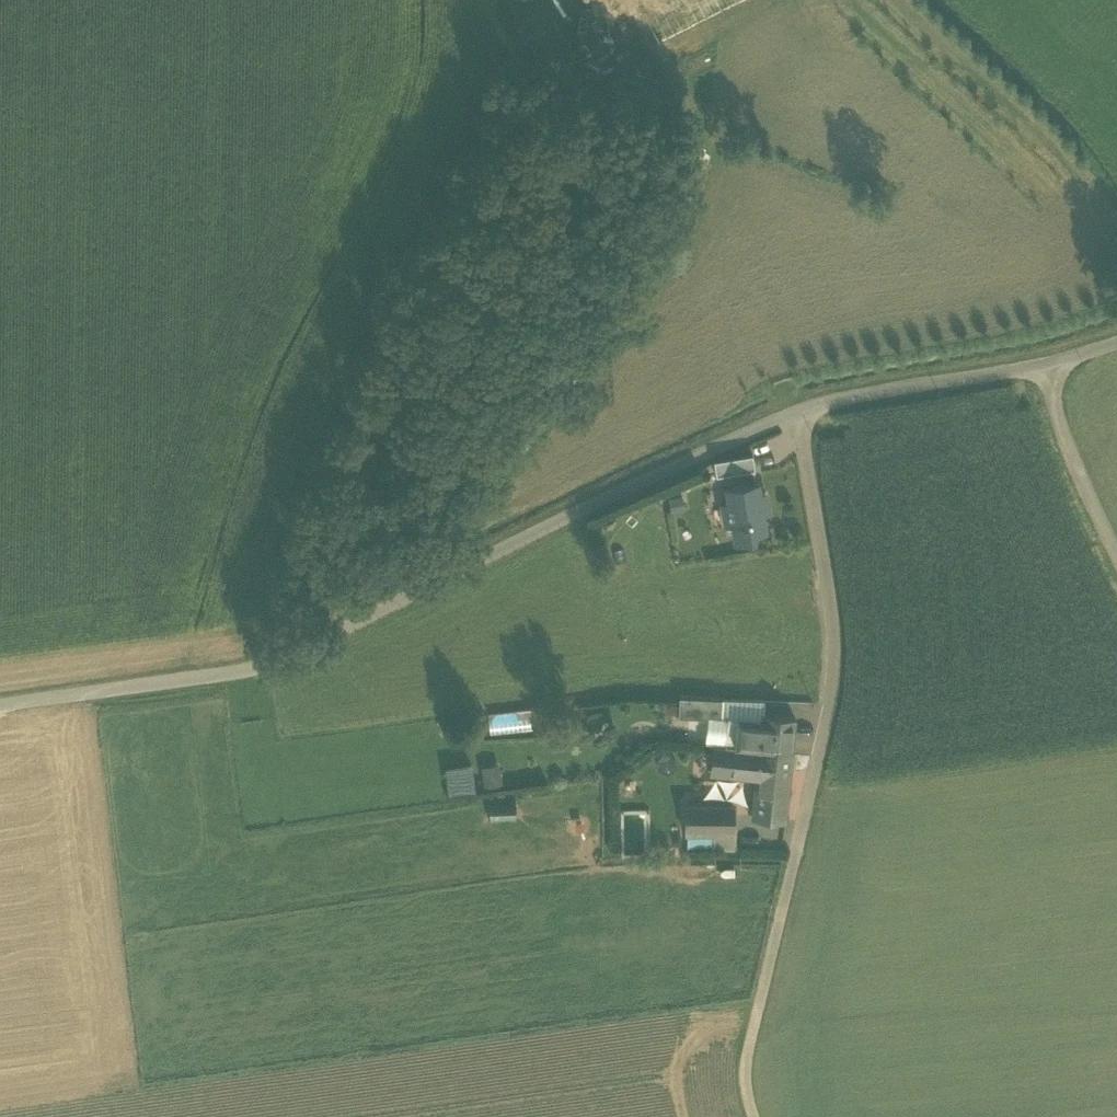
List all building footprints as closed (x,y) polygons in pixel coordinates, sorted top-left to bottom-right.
[(752,454),(713,460),(716,475),(755,469),(752,454)] [(732,522),(735,540),(753,537),(752,532),(764,530),(757,482),(726,487),(729,502),(723,503),(726,523),(732,522)] [(721,714),(721,698),(679,696),(678,716),(709,717),(720,718),(721,714)] [(721,698),(721,714),(727,715),(739,717),(740,699),(721,698)] [(724,745),(791,752),(795,716),(763,713),(763,719),(739,717),(727,715),(724,745)] [(720,718),(709,717),(707,743),(715,745),(724,745),(727,715),(721,714),(720,718)] [(784,818),(791,752),(724,745),(715,745),(711,771),(756,775),(752,815),(784,818)] [(500,762),(482,763),(483,783),(501,782),(500,762)] [(441,793),(441,812),(472,812),(472,793),(441,793)] [(717,830),(732,829),(732,802),(687,803),(687,830),(717,830)] [(732,829),(717,830),(717,847),(733,846),(732,829)]
